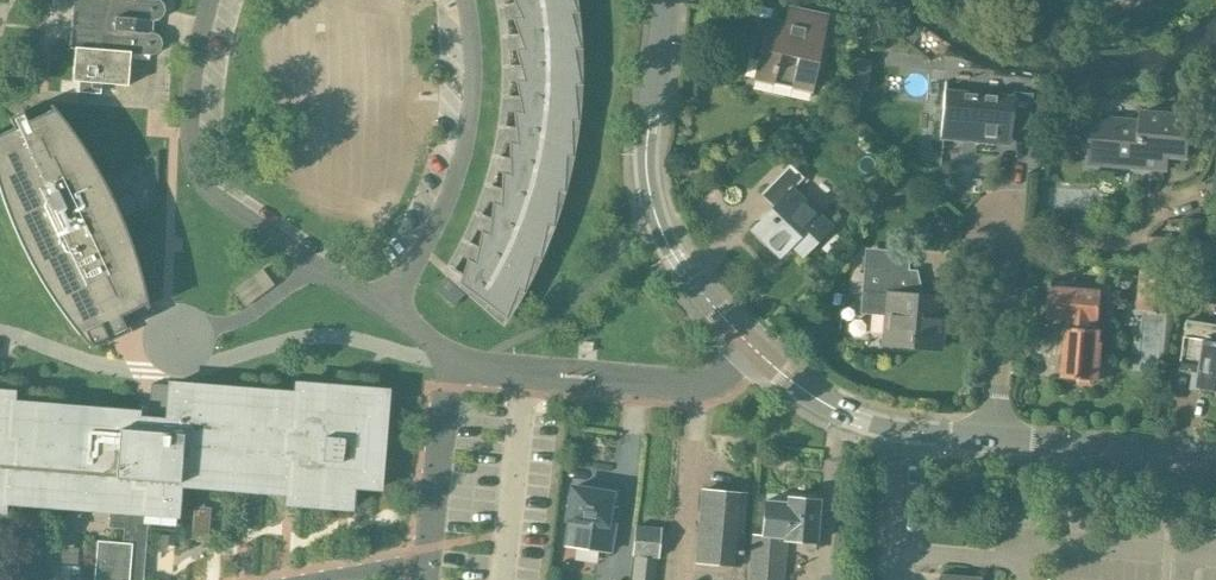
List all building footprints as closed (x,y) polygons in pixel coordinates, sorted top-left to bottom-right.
[(70,0),(52,0),(52,10),(69,11),(70,0)] [(68,50),(74,50),(71,81),(127,86),(129,54),(149,55),(155,54),(159,50),(161,45),(160,39),(157,35),(151,33),(143,33),(144,21),(152,21),(158,20),(162,16),(164,11),(163,5),(159,1),(157,0),(72,0),(68,50)] [(519,15),(511,18),(522,46),(514,49),(522,78),(514,80),(520,110),(512,111),(516,141),(507,142),(509,172),(500,172),(499,202),(491,201),(488,232),(480,230),(474,260),(466,258),(458,284),(505,318),(510,288),(518,290),(527,257),(536,259),(542,225),(550,226),(553,191),(562,191),(562,158),(571,158),(568,123),(576,122),(571,88),(579,86),(572,55),(581,53),(571,22),(580,20),(572,0),(512,0),(519,15)] [(753,79),(811,91),(827,15),(788,7),(783,33),(763,29),(753,79)] [(853,56),(852,86),(871,87),(872,57),(853,56)] [(938,138),(964,140),(964,135),(1008,139),(1009,128),(1030,130),(1033,94),(1012,92),(1012,98),(942,92),(938,138)] [(147,302),(146,296),(145,291),(144,286),(142,281),(141,275),(139,269),(138,264),(136,259),(135,254),(133,248),(131,243),(129,237),(127,233),(126,228),(124,223),(121,218),(119,213),(117,208),(115,204),(112,198),(110,193),(107,187),(104,182),(101,177),(98,172),(95,167),(93,162),(90,158),(87,153),(85,149),(82,145),(79,141),(76,137),(73,133),(71,129),(68,126),(66,123),(63,119),(61,116),(59,114),(56,110),(55,108),(51,104),(50,106),(53,109),(27,121),(23,111),(9,118),(14,128),(0,134),(0,191),(4,202),(9,215),(13,226),(18,237),(23,249),(29,259),(36,272),(43,284),(50,296),(57,306),(64,315),(71,325),(79,335),(90,348),(91,347),(92,346),(90,345),(126,328),(120,316),(143,305),(146,309),(148,308),(147,302)] [(1141,122),(1094,119),(1090,165),(1165,170),(1166,157),(1186,158),(1189,115),(1142,112),(1141,122)] [(804,251),(829,226),(791,189),(803,177),(788,163),(763,189),(777,202),(750,229),(778,256),(793,240),(804,251)] [(267,266),(234,284),(244,301),(277,284),(267,266)] [(863,266),(860,306),(884,308),(881,345),(936,349),(939,314),(945,314),(946,298),(909,295),(911,270),(863,266)] [(1176,271),(1153,269),(1149,307),(1172,309),(1176,271)] [(1096,320),(1099,321),(1100,305),(1068,302),(1069,289),(1049,287),(1047,316),(1073,319),(1072,329),(1067,328),(1062,377),(1077,379),(1079,384),(1091,385),(1094,380),(1098,380),(1102,343),(1099,342),(1100,330),(1095,329),(1096,320)] [(1182,358),(1195,360),(1191,384),(1199,385),(1198,387),(1215,390),(1215,326),(1188,322),(1182,358)] [(153,392),(153,402),(139,401),(137,415),(11,405),(12,395),(0,394),(0,510),(4,510),(5,500),(114,509),(113,530),(128,531),(127,544),(101,542),(98,579),(138,579),(144,511),(175,514),(177,482),(285,491),(284,501),(350,507),(351,487),(376,489),(384,392),(294,385),(293,396),(168,386),(167,393),(153,392)] [(612,551),(616,524),(607,523),(612,493),(608,487),(595,485),(589,489),(572,487),(567,518),(568,519),(564,544),(612,551)] [(695,560),(738,564),(745,495),(702,491),(695,560)] [(785,539),(798,540),(797,549),(813,550),(814,541),(816,541),(819,501),(788,498),(787,503),(766,501),(762,536),(754,535),(750,579),(781,579),(785,539)] [(195,507),(194,536),(208,537),(210,508),(195,507)] [(944,526),(958,527),(960,513),(946,512),(944,526)] [(632,554),(658,557),(661,530),(635,527),(632,554)]
